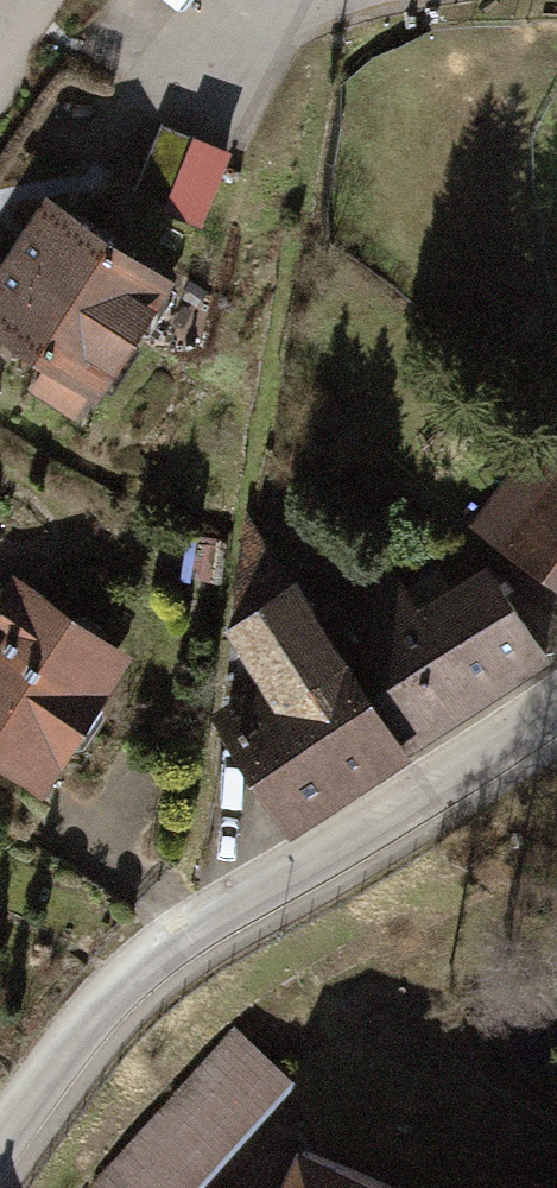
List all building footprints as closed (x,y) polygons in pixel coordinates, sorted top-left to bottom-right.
[(214,210),(231,138),(163,123),(146,195),(214,210)] [(14,234),(0,253),(0,386),(43,420),(123,317),(14,234)] [(487,560),(556,607),(556,458),(487,560)] [(520,673),(446,557),(310,643),(384,760),(520,673)] [(255,713),(187,756),(245,847),(384,760),(310,643),(264,571),(193,615),(255,713)] [(0,637),(0,784),(30,803),(67,744),(96,697),(0,637)] [(107,1187),(178,1187),(283,1071),(231,1025),(94,1177),(107,1187)] [(286,1135),(257,1187),(413,1187),(286,1135)] [(538,1179),(534,1187),(556,1187),(556,1186),(538,1179)]
